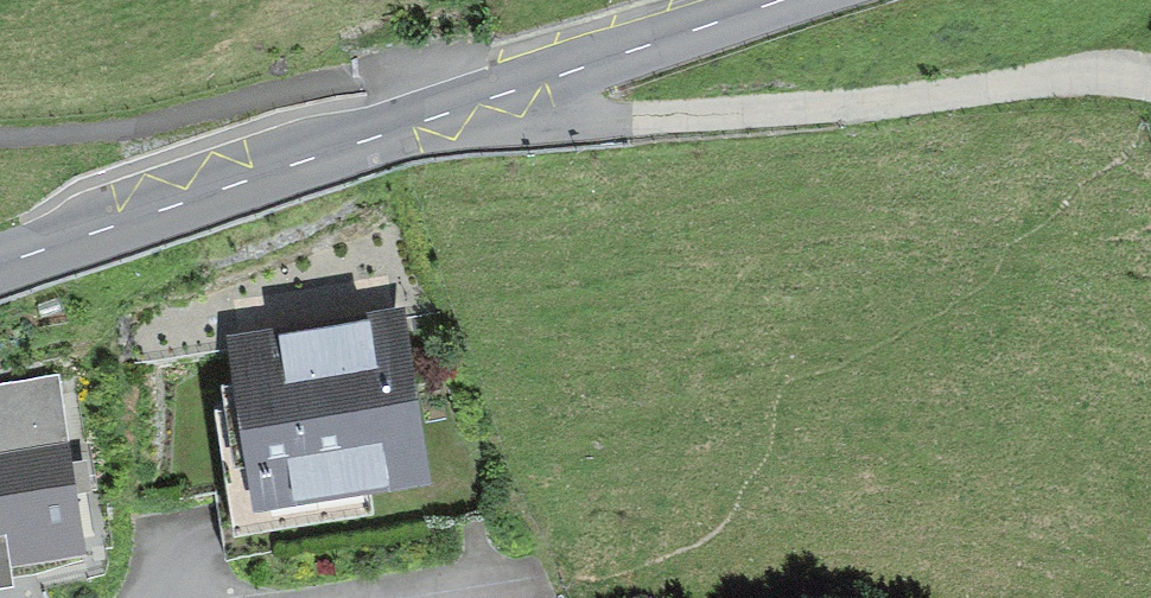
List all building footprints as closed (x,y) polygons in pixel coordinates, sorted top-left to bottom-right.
[(241,341),(264,483),(421,457),(398,315),(241,341)] [(16,564),(13,547),(86,535),(59,370),(0,380),(0,567),(16,564)]
